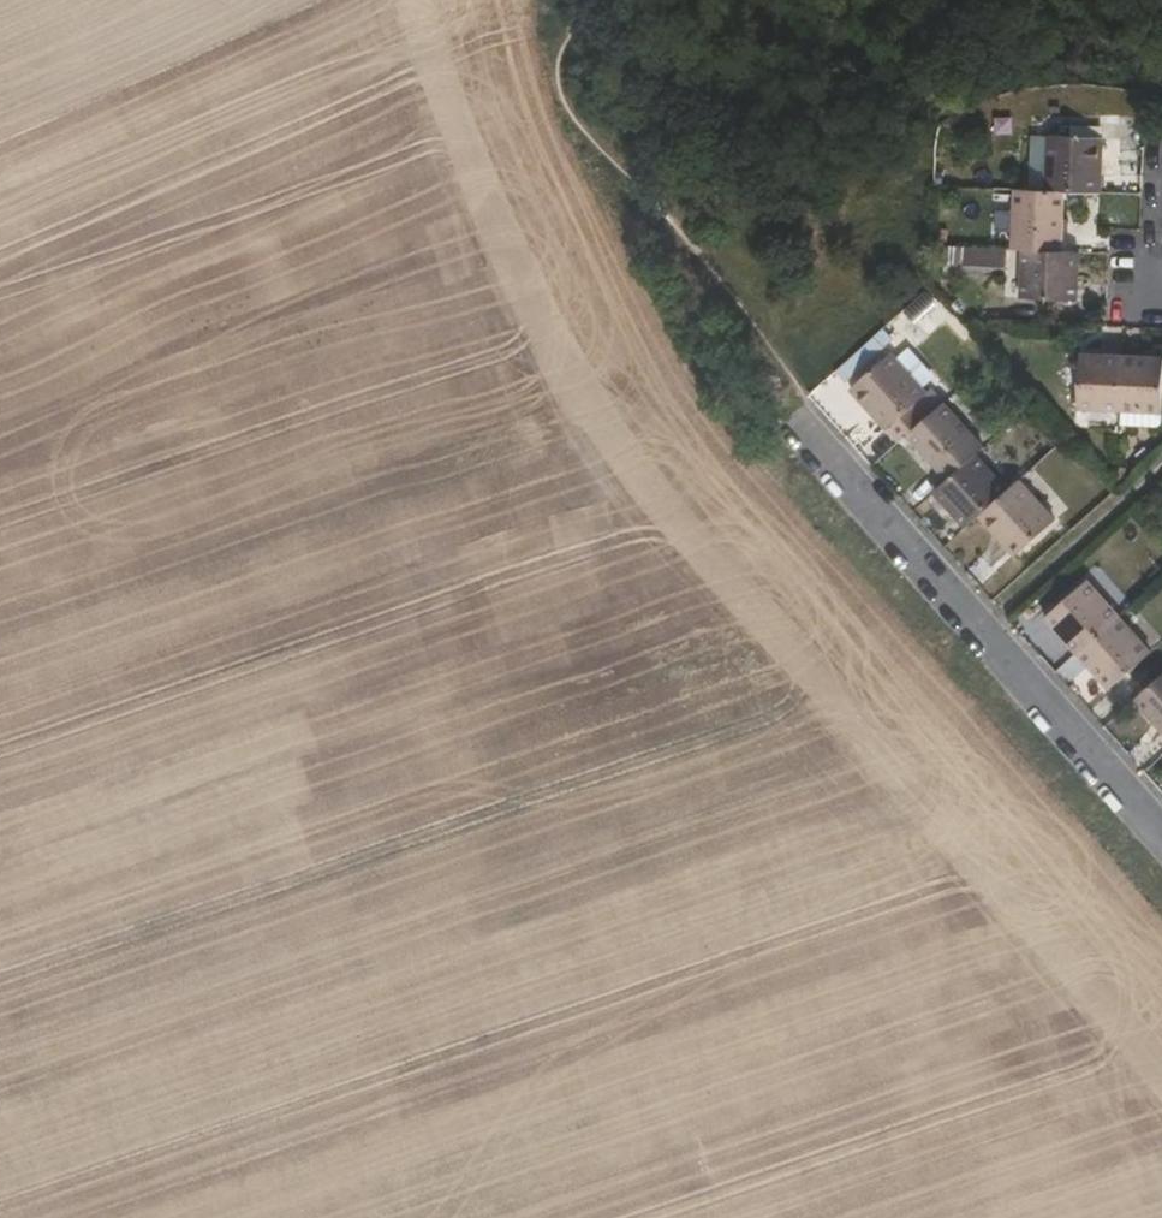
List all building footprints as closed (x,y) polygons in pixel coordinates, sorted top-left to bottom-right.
[(1103,136),(1051,134),(1048,188),(1064,190),(1102,191),(1103,136)] [(1064,190),(1048,188),(1017,187),(1013,247),(1022,247),(1062,249),(1064,190)] [(969,263),(1005,265),(1006,248),(970,246),(969,263)] [(1077,298),(1080,250),(1062,249),(1022,247),(1020,296),(1077,298)] [(893,351),(851,388),(898,440),(909,431),(943,399),(932,387),(928,389),(893,351)] [(1078,406),(1119,407),(1121,355),(1080,353),(1078,406)] [(1121,355),(1119,407),(1122,407),(1161,408),(1161,356),(1121,355)] [(976,452),(983,445),(943,399),(909,431),(948,475),(976,452)] [(1122,407),(1119,407),(1118,422),(1155,424),(1160,419),(1160,409),(1122,407)] [(948,475),(935,488),(965,524),(980,512),(1007,486),(976,452),(948,475)] [(1017,553),(1056,517),(1019,476),(1007,486),(980,512),(1017,553)] [(1086,577),(1047,613),(1078,648),(1118,612),(1086,577)] [(1112,686),(1151,648),(1118,612),(1078,648),(1112,686)] [(1135,696),(1161,725),(1161,671),(1135,696)]
